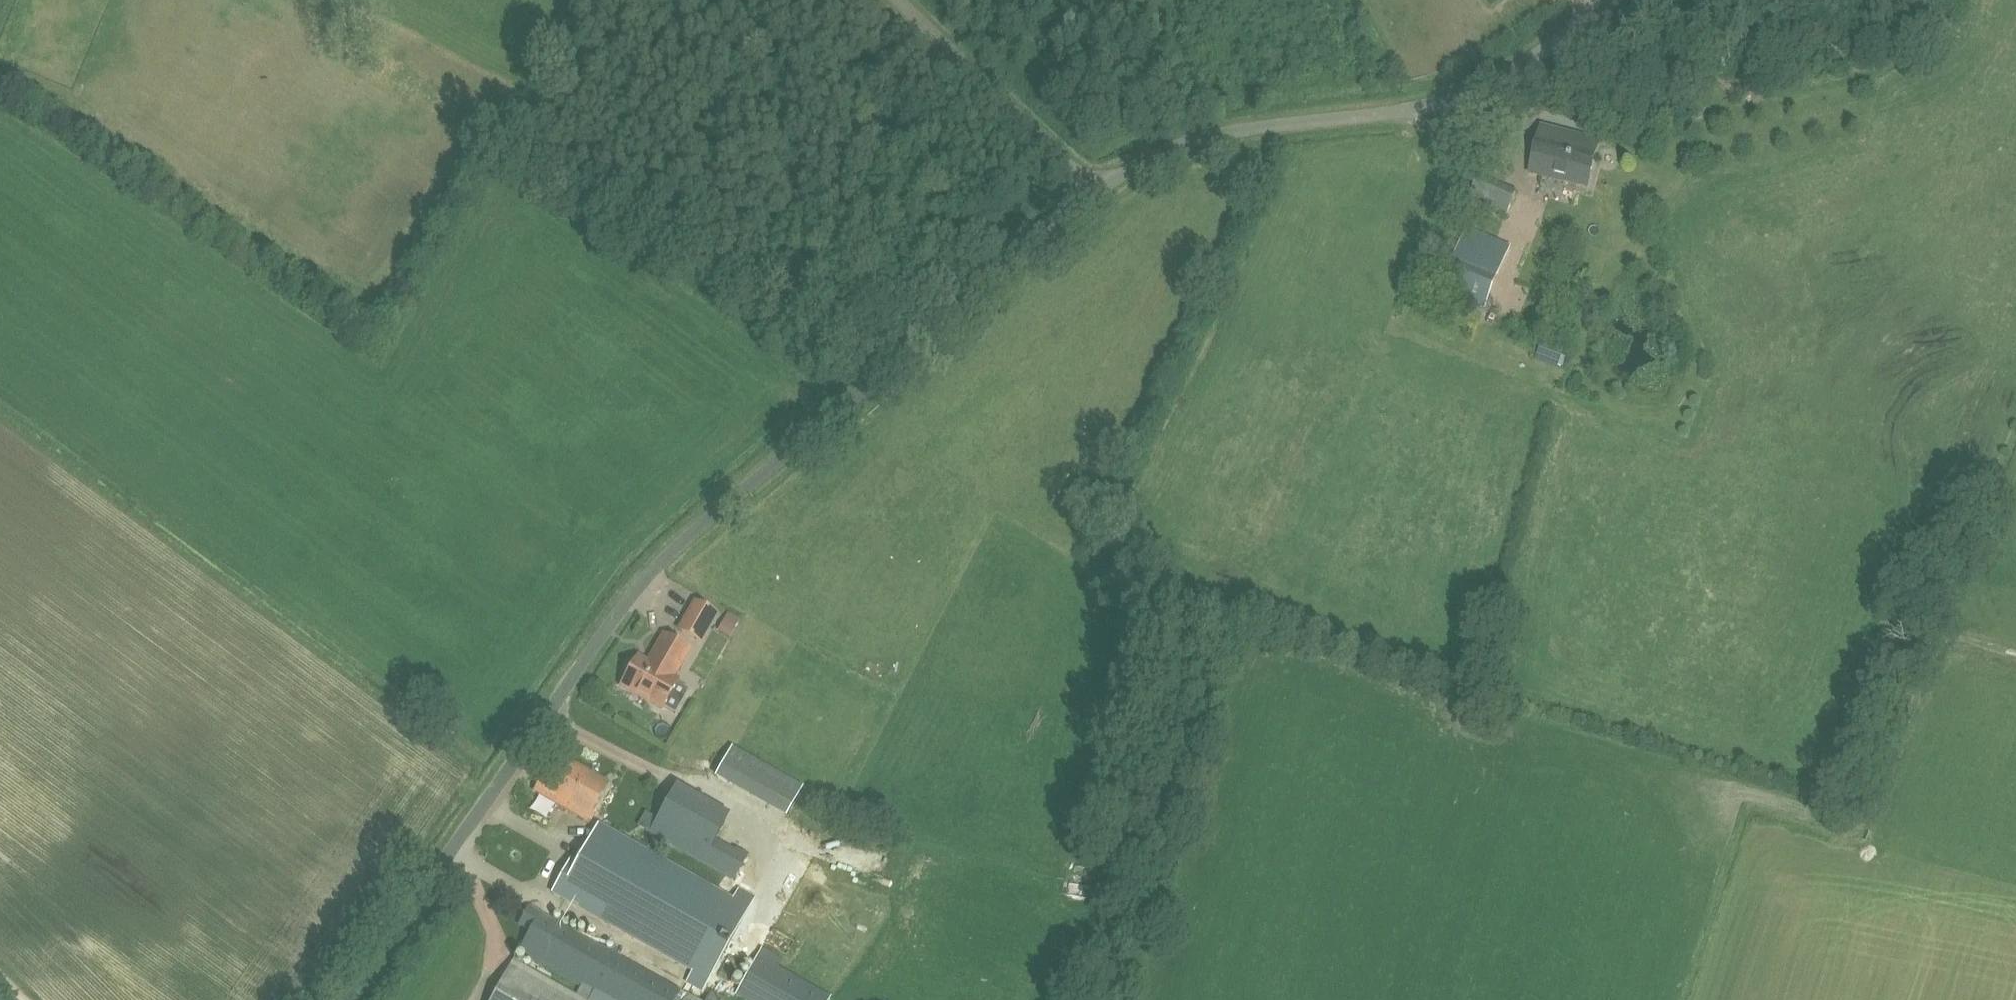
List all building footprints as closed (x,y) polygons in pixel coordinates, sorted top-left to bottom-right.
[(1588,187),(1600,142),(1543,128),(1532,173),(1588,187)] [(1506,217),(1517,190),(1476,172),(1465,199),(1506,217)] [(1487,308),(1511,248),(1470,231),(1445,291),(1487,308)] [(700,641),(716,613),(695,602),(679,629),(700,641)] [(673,677),(689,649),(664,635),(648,662),(638,656),(636,660),(632,661),(628,668),(629,672),(622,685),(662,708),(678,679),(673,677)] [(787,816),(803,787),(732,747),(725,760),(716,776),(787,816)] [(596,813),(592,811),(608,783),(557,754),(535,791),(559,805),(586,821),(587,819),(591,821),(596,813)] [(735,849),(716,838),(731,813),(677,782),(648,834),(734,881),(749,854),(736,847),(735,849)] [(731,902),(601,829),(581,865),(571,859),(552,892),(691,970),(685,981),(700,989),(751,898),(737,890),(731,902)] [(866,852),(862,868),(883,873),(886,857),(866,852)] [(688,995),(680,991),(529,908),(520,925),(531,931),(520,951),(582,985),(576,995),(513,960),(491,999),(696,999),(688,995)] [(829,997),(777,968),(782,960),(762,948),(757,957),(758,957),(737,996),(744,999),(828,999),(829,997)]
